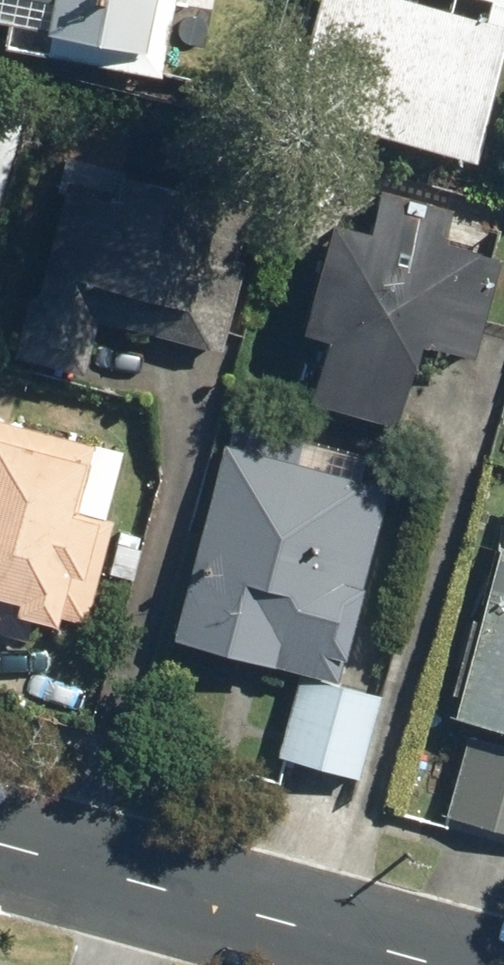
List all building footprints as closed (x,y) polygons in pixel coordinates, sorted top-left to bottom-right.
[(52,32),(48,55),(161,76),(175,0),(0,0),(0,22),(52,32)] [(493,2),(488,20),(415,0),(328,0),(297,109),(476,159),(503,60),(503,0),(485,0),(493,2)] [(0,82),(0,215),(34,91),(0,82)] [(332,221),(304,332),(330,338),(314,403),(398,423),(417,343),(474,356),(503,224),(503,205),(371,170),(357,227),(332,221)] [(204,195),(122,173),(116,195),(63,180),(14,356),(84,375),(100,319),(222,353),(223,349),(246,264),(234,261),(250,202),(206,190),(204,195)] [(34,619),(61,627),(64,617),(87,623),(116,517),(108,515),(125,453),(0,419),(0,634),(28,641),(34,619)] [(232,423),(174,638),(338,681),(391,487),(305,464),(311,444),(232,423)] [(450,717),(503,731),(503,518),(450,717)] [(301,675),(280,755),(362,777),(384,697),(301,675)] [(467,738),(446,816),(503,832),(503,748),(467,738)]
